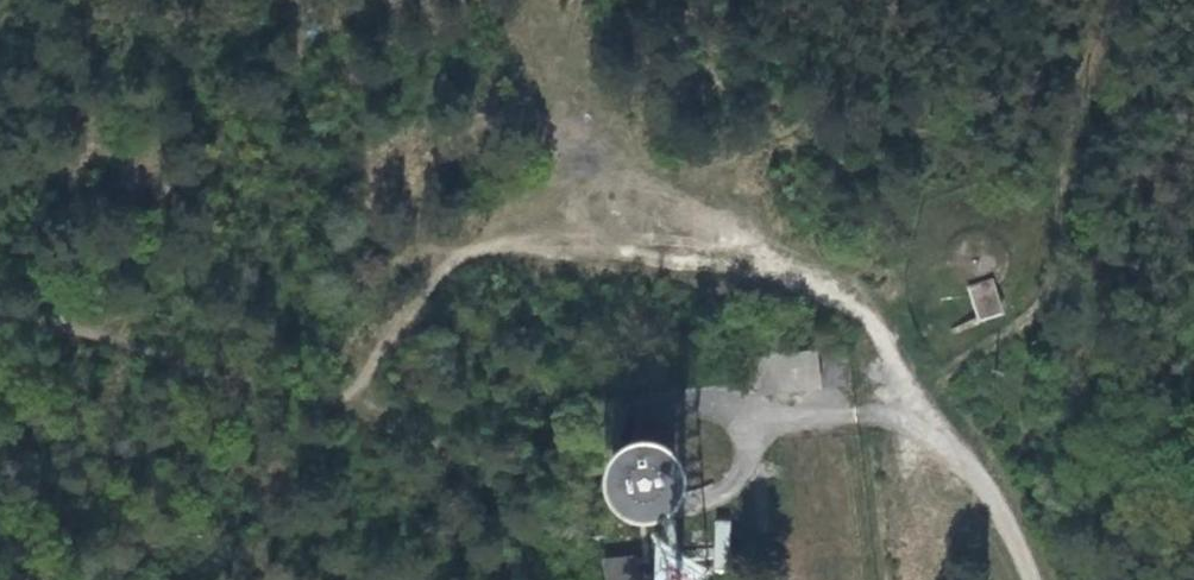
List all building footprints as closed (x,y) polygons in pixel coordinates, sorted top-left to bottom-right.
[(1003,321),(987,284),(964,292),(976,329),(1003,321)] [(755,350),(731,354),(735,391),(760,387),(755,350)] [(819,353),(770,353),(769,391),(819,391),(819,353)] [(657,443),(604,449),(611,503),(664,496),(657,443)] [(714,520),(714,571),(728,571),(728,520),(714,520)] [(604,579),(633,579),(629,555),(601,559),(604,579)]
